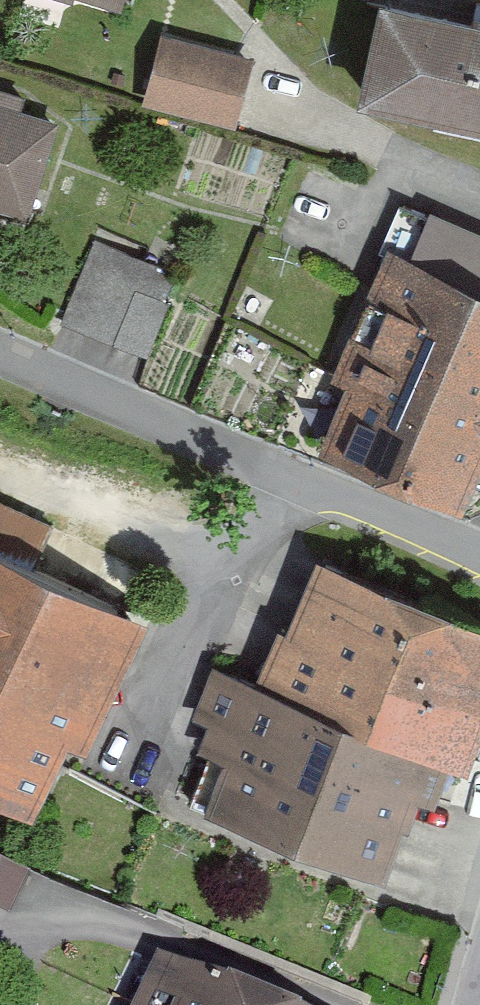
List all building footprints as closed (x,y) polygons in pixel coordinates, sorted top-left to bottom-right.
[(125,16),(130,0),(69,0),(125,16)] [(479,136),(479,37),(371,12),(349,107),(479,136)] [(242,70),(153,45),(135,109),(224,134),(242,70)] [(0,116),(0,224),(13,227),(41,128),(0,116)] [(396,269),(479,304),(479,246),(417,219),(396,269)] [(63,318),(148,353),(183,268),(97,234),(63,318)] [(396,269),(373,259),(319,386),(333,392),(302,463),(446,524),(476,454),(479,456),(479,304),(396,269)] [(13,827),(47,756),(68,767),(135,625),(0,562),(0,820),(13,827)] [(304,571),(249,700),(438,780),(479,682),(479,646),(304,571)] [(422,817),(438,780),(249,700),(201,680),(181,726),(201,734),(189,761),(210,770),(190,817),(366,892),(402,809),(422,817)] [(15,900),(34,856),(0,841),(0,894),(15,900)] [(108,1004),(210,1004),(125,967),(108,1004)]
